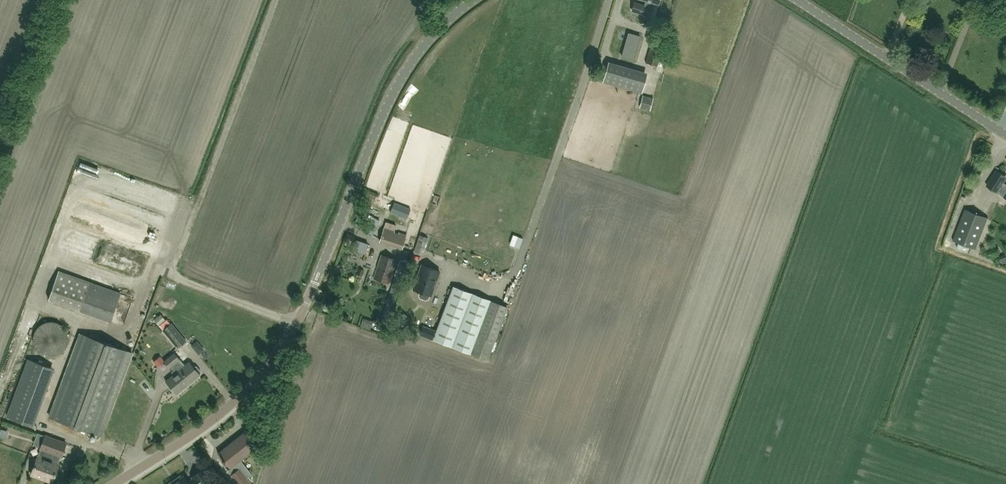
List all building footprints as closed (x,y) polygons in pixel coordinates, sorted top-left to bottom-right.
[(660,0),(646,0),(644,6),(635,4),(633,11),(652,16),(654,8),(653,8),(654,2),(660,3),(660,0)] [(640,37),(628,33),(621,55),(633,59),(640,37)] [(657,66),(662,49),(651,45),(646,62),(657,66)] [(642,93),(646,77),(607,66),(602,82),(642,93)] [(643,96),(642,101),(647,103),(645,108),(650,110),(653,98),(643,96)] [(1001,180),(1005,174),(998,170),(988,185),(1005,197),(1005,184),(1001,180)] [(395,202),(391,212),(408,218),(412,208),(395,202)] [(953,240),(976,249),(987,218),(965,209),(953,240)] [(101,237),(154,251),(159,235),(77,213),(75,220),(103,228),(101,237)] [(386,222),(384,227),(394,231),(396,225),(386,222)] [(394,231),(384,227),(380,242),(402,249),(406,234),(399,232),(398,235),(393,234),(394,231)] [(511,244),(522,249),(526,238),(515,234),(511,244)] [(428,237),(420,235),(415,250),(422,253),(428,237)] [(389,283),(397,259),(382,254),(374,278),(389,283)] [(429,298),(430,294),(432,295),(440,270),(423,264),(414,289),(421,291),(420,294),(421,297),(427,299),(429,298)] [(120,293),(58,271),(48,300),(110,322),(120,293)] [(507,307),(453,286),(433,339),(487,360),(507,307)] [(159,325),(162,323),(165,320),(161,314),(154,319),(159,325)] [(68,341),(68,339),(68,337),(68,335),(67,332),(66,330),(64,328),(62,326),(60,324),(58,323),(55,322),(53,321),(50,321),(48,322),(45,322),(43,323),(41,324),(40,325),(38,327),(36,329),(35,331),(34,333),(33,336),(33,339),(33,342),(34,344),(35,347),(36,349),(38,351),(39,352),(41,354),(43,355),(45,356),(47,356),(50,356),(53,356),(55,356),(58,355),(60,354),(62,352),(64,350),(66,348),(67,346),(68,343),(68,341)] [(164,329),(178,347),(187,340),(172,322),(164,329)] [(101,436),(103,432),(132,353),(80,334),(50,417),(101,436)] [(177,349),(186,359),(190,356),(182,346),(177,349)] [(170,356),(191,382),(200,374),(201,373),(201,371),(197,366),(195,366),(194,367),(190,361),(184,366),(179,359),(180,358),(175,352),(170,356)] [(191,382),(170,356),(165,360),(170,367),(170,366),(173,370),(171,372),(173,374),(166,380),(176,393),(191,382)] [(30,425),(34,414),(11,405),(7,416),(30,425)] [(257,447),(245,431),(244,432),(219,452),(218,452),(230,468),(231,468),(234,472),(231,474),(231,475),(238,483),(252,483),(247,477),(252,474),(241,460),(256,447),(257,448),(257,447)] [(41,449),(38,456),(58,464),(61,456),(66,443),(45,435),(45,436),(40,447),(40,448),(41,449)] [(38,456),(31,474),(52,482),(59,464),(58,464),(38,456)] [(207,477),(202,469),(192,476),(193,478),(188,481),(184,476),(172,483),(212,483),(207,477)]
